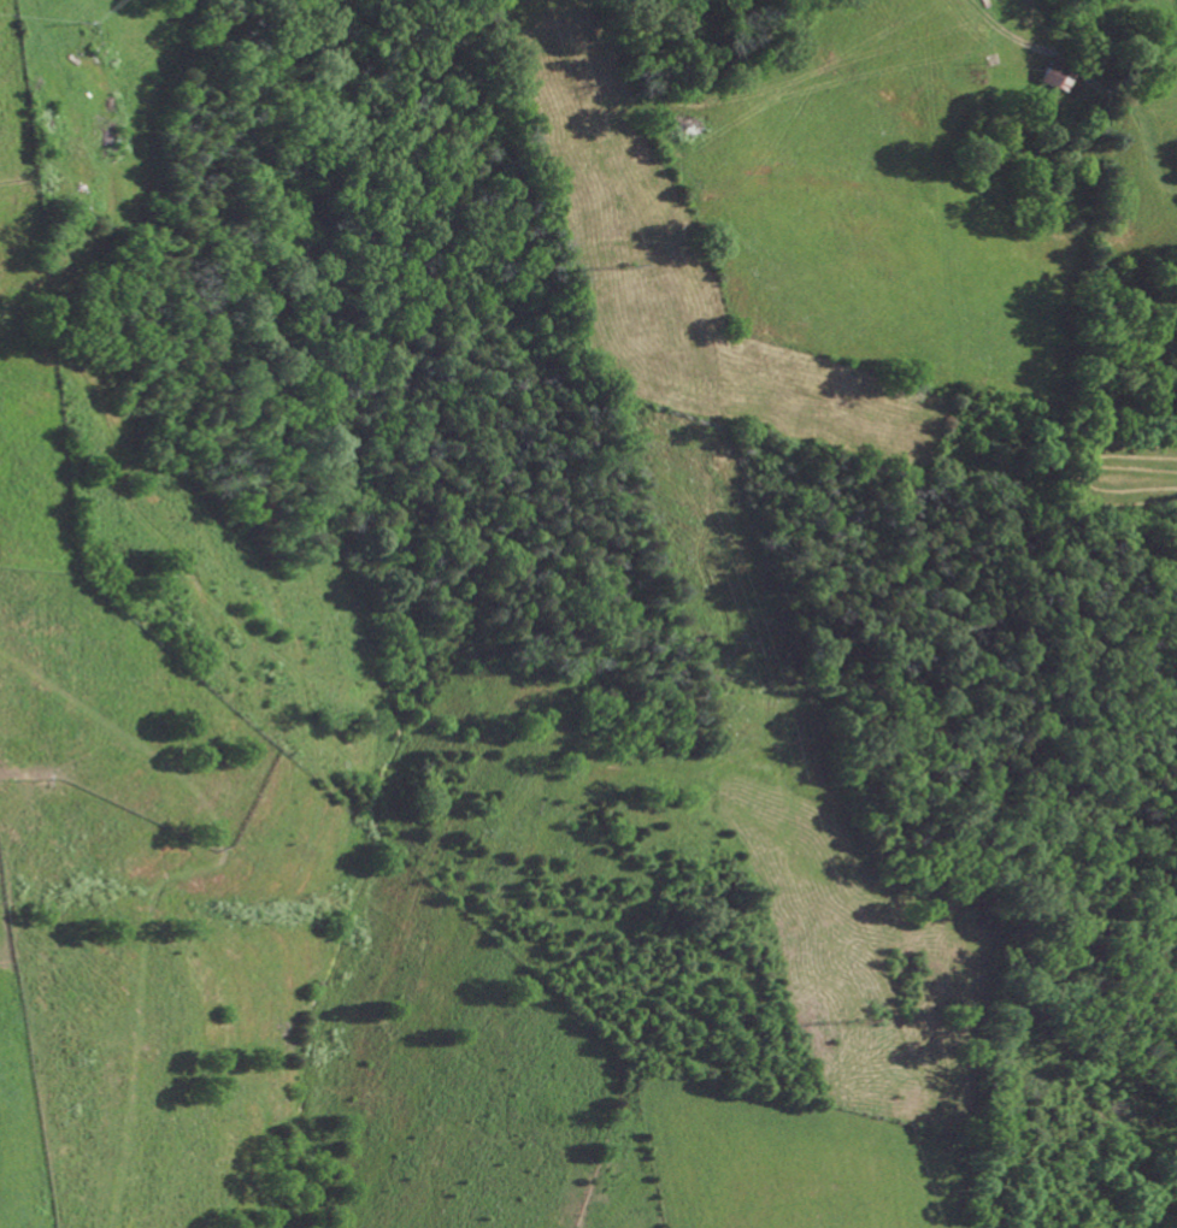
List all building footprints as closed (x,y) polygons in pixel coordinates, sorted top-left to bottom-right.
[(1063,69),(1045,62),(1037,82),(1054,89),(1063,69)]
